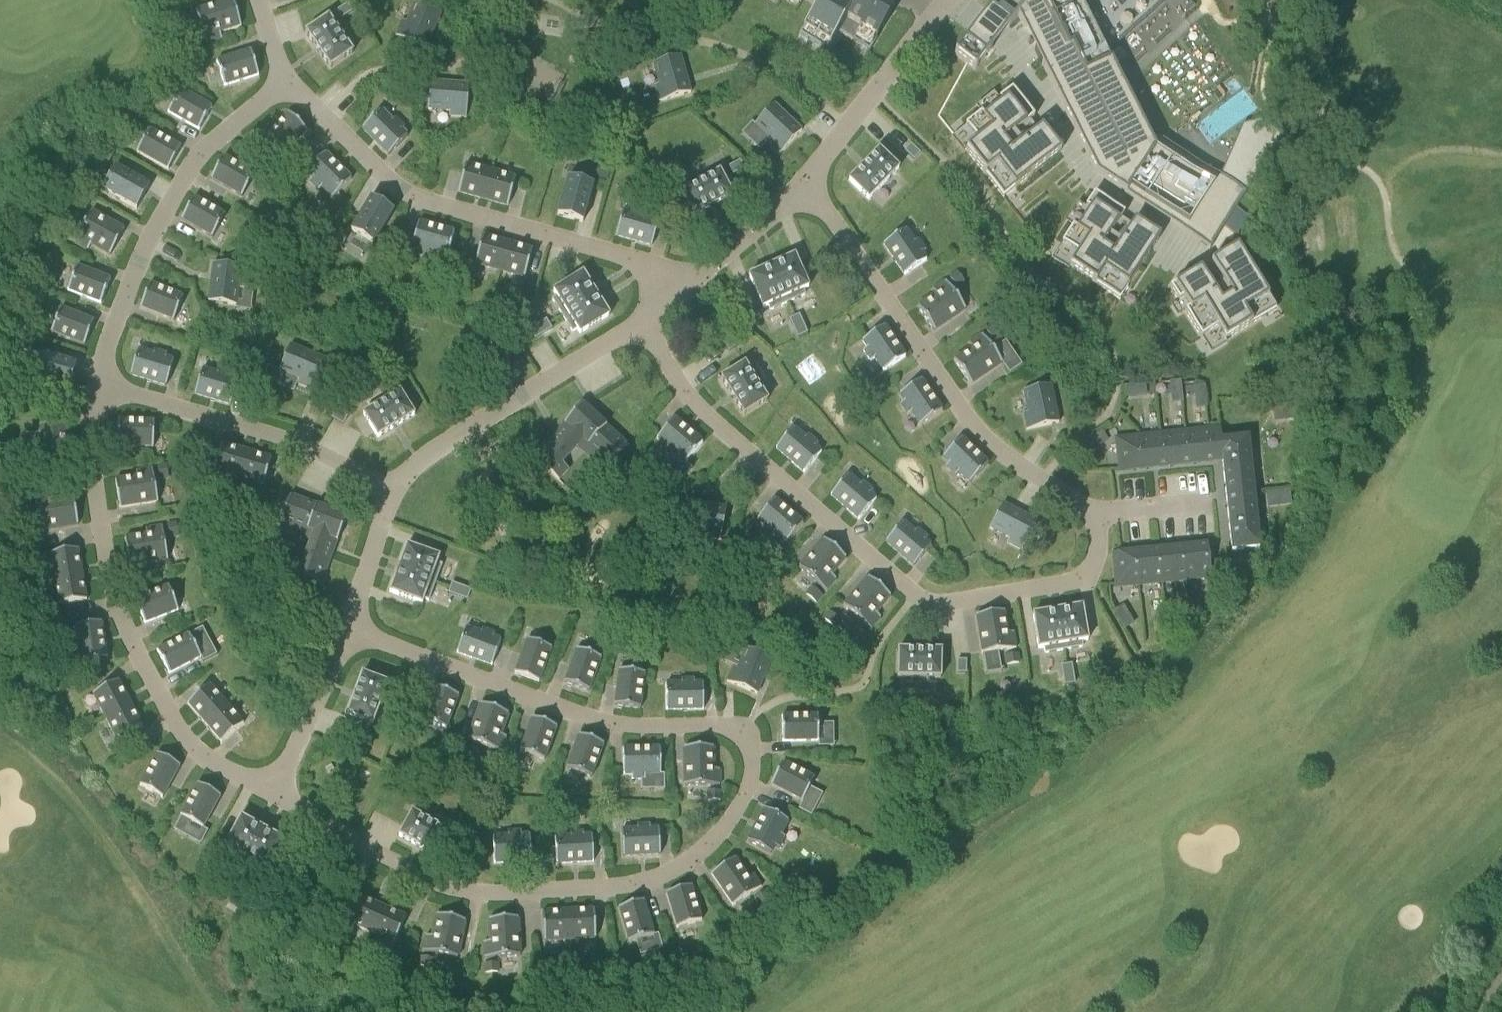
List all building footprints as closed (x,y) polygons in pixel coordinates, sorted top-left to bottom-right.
[(196,11),(206,44),(214,42),(222,39),(220,33),(241,27),(233,0),(231,0),(196,11)] [(820,4),(805,29),(832,45),(839,33),(870,52),(899,5),(891,0),(814,0),(820,4)] [(975,71),(981,64),(985,58),(992,49),(1009,28),(1017,17),(1026,35),(1097,175),(1210,250),(1240,204),(1243,199),(1244,197),(1247,194),(1282,141),(1266,119),(1265,120),(1242,126),(1225,167),(1223,171),(1221,177),(1144,126),(1110,58),(1171,3),(1168,0),(998,0),(988,12),(971,33),(955,55),(975,71)] [(407,22),(403,20),(396,36),(426,49),(441,13),(415,2),(407,22)] [(337,11),(342,19),(345,16),(352,11),(347,4),(337,11)] [(353,53),(329,17),(305,33),(330,69),(353,53)] [(189,37),(193,49),(201,46),(197,35),(189,37)] [(251,51),(216,62),(224,87),(259,76),(251,51)] [(652,63),(658,85),(653,86),(659,104),(692,94),(681,55),(652,63)] [(470,84),(429,80),(427,111),(432,111),(432,110),(450,112),(449,118),(467,119),(470,84)] [(181,90),(168,113),(199,131),(212,108),(187,94),(181,90)] [(965,127),(977,142),(966,151),(1003,198),(1061,152),(1042,128),(1011,152),(1003,143),(1034,118),(1012,90),(999,100),(1002,104),(984,119),(981,115),(965,127)] [(777,107),(761,130),(773,142),(770,146),(782,157),(805,133),(777,107)] [(401,131),(405,128),(395,118),(392,122),(381,111),(363,129),(389,155),(407,137),(401,131)] [(263,139),(282,158),(307,132),(289,114),(263,139)] [(150,130),(137,152),(168,170),(181,148),(150,130)] [(911,145),(905,151),(914,160),(920,154),(911,145)] [(115,154),(108,149),(101,160),(109,165),(115,154)] [(896,172),(899,169),(879,150),(849,181),(869,200),(872,197),(896,172)] [(313,178),(309,182),(319,191),(322,188),(333,199),(351,180),(325,154),(307,172),(313,178)] [(242,197),(255,175),(224,157),(211,180),(242,197)] [(744,169),(740,161),(729,167),(733,175),(744,169)] [(491,171),(466,165),(458,192),(483,199),(491,171)] [(115,168),(102,190),(137,210),(149,187),(115,168)] [(610,173),(597,170),(595,178),(607,182),(610,173)] [(491,171),(483,199),(508,206),(516,178),(491,171)] [(720,172),(715,174),(682,192),(695,217),(733,197),(720,172)] [(593,185),(568,178),(558,216),(583,223),(593,185)] [(1102,248),(1124,215),(1094,195),(1085,209),(1089,211),(1077,231),(1073,228),(1062,245),(1078,255),(1070,267),(1120,300),(1160,238),(1134,221),(1113,254),(1102,248)] [(181,220),(212,238),(225,215),(194,198),(181,220)] [(351,232),(371,243),(394,212),(371,198),(351,232)] [(89,204),(82,199),(76,210),(77,211),(83,214),(89,204)] [(651,219),(652,214),(639,211),(638,215),(623,211),(616,236),(652,246),(659,221),(651,219)] [(91,212),(74,242),(88,250),(91,245),(110,256),(125,231),(91,212)] [(1252,222),(1236,213),(1226,228),(1243,238),(1252,222)] [(454,233),(419,223),(412,248),(420,250),(419,255),(431,258),(433,254),(448,258),(454,233)] [(914,243),(906,230),(905,230),(884,244),(905,275),(926,260),(922,254),(926,251),(918,240),(914,243)] [(343,246),(348,238),(337,232),(332,239),(343,246)] [(483,237),(476,265),(500,271),(507,243),(483,237)] [(507,243),(500,271),(524,278),(532,250),(507,243)] [(1232,297),(1221,303),(1200,270),(1170,288),(1179,302),(1183,300),(1189,310),(1185,313),(1201,339),(1218,329),(1225,341),(1276,310),(1237,247),(1211,263),(1232,297)] [(771,266),(788,302),(805,295),(803,290),(809,288),(795,256),(771,266)] [(246,268),(213,264),(208,302),(236,306),(239,284),(244,285),(246,268)] [(768,306),(770,310),(788,302),(771,266),(749,276),(763,308),(768,306)] [(92,272),(77,267),(68,291),(101,304),(111,280),(92,272)] [(557,297),(552,299),(563,316),(596,295),(583,273),(553,292),(557,297)] [(951,278),(957,287),(964,283),(958,273),(951,278)] [(936,295),(917,308),(934,331),(965,310),(946,281),(932,290),(936,295)] [(150,284),(140,308),(174,321),(183,297),(150,284)] [(596,295),(563,316),(573,332),(577,329),(580,335),(610,316),(596,295)] [(61,308),(51,333),(85,346),(94,322),(61,308)] [(799,315),(790,319),(794,328),(803,324),(799,315)] [(546,320),(538,325),(544,334),(552,329),(546,320)] [(794,328),(798,337),(807,333),(803,324),(794,328)] [(538,325),(530,330),(535,339),(544,334),(538,325)] [(884,372),(905,357),(884,326),(863,341),(868,348),(864,351),(863,350),(859,352),(868,364),(865,365),(874,379),(884,373),(884,372)] [(987,331),(994,341),(1001,336),(994,326),(987,331)] [(1002,363),(982,334),(969,344),(972,349),(954,361),(970,385),(1002,363)] [(28,337),(24,350),(32,352),(33,352),(36,340),(28,337)] [(735,337),(724,344),(729,351),(740,345),(735,337)] [(290,345),(279,371),(299,379),(298,384),(313,390),(326,360),(290,345)] [(138,350),(131,375),(166,386),(174,361),(165,359),(167,354),(154,350),(153,355),(138,350)] [(39,354),(31,379),(69,390),(76,365),(39,354)] [(745,364),(721,379),(744,415),(768,401),(765,396),(745,364)] [(230,378),(231,373),(219,370),(217,374),(202,370),(195,395),(231,405),(238,380),(230,378)] [(921,426),(942,411),(921,380),(900,395),(904,402),(900,405),(900,403),(896,406),(904,417),(902,419),(911,433),(921,426)] [(1023,391),(1024,395),(1028,412),(1023,413),(1027,430),(1059,423),(1051,386),(1023,391)] [(400,392),(363,415),(378,438),(415,416),(400,392)] [(559,480),(569,470),(560,462),(573,448),(582,439),(589,446),(590,444),(610,463),(627,445),(583,404),(534,458),(559,480)] [(336,411),(332,418),(343,425),(347,417),(336,411)] [(674,419),(657,439),(664,444),(660,448),(671,456),(674,453),(685,463),(702,443),(674,419)] [(118,421),(117,447),(153,448),(154,422),(118,421)] [(35,434),(35,447),(40,447),(39,463),(65,464),(66,427),(40,426),(40,434),(35,434)] [(793,429),(776,448),(804,473),(821,453),(815,447),(818,444),(808,435),(805,439),(793,429)] [(1209,431),(1186,433),(1189,464),(1213,462),(1209,431)] [(1163,435),(1166,466),(1189,464),(1186,433),(1163,435)] [(1163,435),(1140,438),(1143,469),(1166,466),(1163,435)] [(1120,471),(1143,469),(1140,438),(1139,438),(1117,440),(1120,471)] [(1226,496),(1254,493),(1249,448),(1248,438),(1246,438),(1230,439),(1220,440),(1226,496)] [(970,483),(988,465),(961,439),(943,458),(949,463),(946,467),(955,476),(959,472),(970,483)] [(239,480),(247,452),(222,445),(214,472),(236,479),(239,480)] [(247,452),(239,480),(263,487),(272,460),(247,452)] [(167,466),(158,467),(160,479),(168,477),(167,466)] [(115,480),(120,509),(159,502),(152,468),(136,471),(137,476),(115,480)] [(848,476),(831,495),(859,520),(876,500),(870,494),(873,491),(863,482),(860,486),(848,476)] [(582,482),(572,492),(580,500),(590,489),(582,482)] [(1226,496),(1231,544),(1232,551),(1259,548),(1254,493),(1226,496)] [(51,494),(34,497),(40,531),(78,525),(74,497),(52,500),(51,494)] [(295,559),(290,573),(322,584),(347,517),(290,496),(278,529),(280,529),(283,519),(308,528),(307,530),(316,533),(305,563),(295,559)] [(21,500),(19,500),(21,512),(22,511),(24,511),(30,510),(28,498),(21,500)] [(764,525),(761,529),(771,537),(774,534),(786,544),(803,524),(775,500),(758,519),(764,525)] [(726,508),(688,501),(683,528),(704,532),(704,537),(720,540),(726,508)] [(1007,543),(1022,551),(1037,522),(1003,504),(990,529),(993,530),(1009,538),(1007,543)] [(903,523),(886,542),(914,567),(931,547),(925,541),(928,538),(918,529),(914,533),(903,523)] [(176,524),(167,525),(169,537),(178,535),(176,524)] [(147,535),(125,538),(130,567),(168,560),(162,526),(146,529),(147,535)] [(799,568),(825,591),(836,579),(831,575),(846,558),(824,539),(799,568)] [(398,569),(435,583),(442,565),(437,563),(439,557),(407,546),(398,569)] [(1187,579),(1209,577),(1206,546),(1184,548),(1187,579)] [(1184,548),(1161,551),(1164,582),(1187,579),(1184,548)] [(262,562),(274,566),(278,553),(267,549),(262,562)] [(54,580),(83,575),(78,550),(50,554),(54,580)] [(1141,584),(1164,582),(1161,551),(1138,553),(1141,584)] [(1117,587),(1141,584),(1138,553),(1116,555),(1114,555),(1117,587)] [(1219,561),(1210,562),(1211,575),(1220,574),(1219,561)] [(435,583),(398,569),(390,593),(422,605),(424,599),(429,601),(435,583)] [(83,575),(54,580),(58,605),(59,605),(87,601),(83,575)] [(868,578),(843,607),(863,623),(870,629),(881,617),(876,613),(890,596),(868,578)] [(462,587),(452,583),(449,593),(458,596),(462,587)] [(145,624),(178,611),(169,586),(135,600),(145,624)] [(470,590),(462,587),(458,596),(462,598),(467,600),(470,590)] [(822,595),(812,588),(807,594),(816,602),(822,595)] [(830,614),(840,620),(844,615),(835,607),(830,614)] [(1082,607),(1057,611),(1064,650),(1083,647),(1082,642),(1088,641),(1082,607)] [(1045,653),(1064,650),(1057,611),(1033,615),(1038,649),(1044,648),(1045,653)] [(1004,612),(976,616),(982,654),(1016,648),(1014,632),(1008,633),(1004,612)] [(77,635),(72,636),(74,649),(79,649),(82,664),(107,660),(101,623),(76,627),(77,635)] [(492,665),(501,641),(493,638),(495,634),(482,629),(481,634),(466,628),(457,653),(492,665)] [(157,651),(169,675),(201,658),(189,634),(157,651)] [(551,648),(527,640),(515,674),(539,683),(551,648)] [(734,666),(727,682),(757,695),(772,659),(746,648),(738,668),(734,666)] [(601,658),(577,649),(564,683),(589,692),(601,658)] [(936,679),(940,679),(941,651),(898,650),(897,678),(902,678),(936,679)] [(1017,654),(1005,656),(1007,665),(1019,663),(1017,654)] [(957,660),(957,673),(966,673),(966,660),(957,660)] [(1072,665),(1061,667),(1063,676),(1073,674),(1072,665)] [(619,670),(614,706),(640,709),(645,673),(619,670)] [(388,684),(362,674),(348,715),(373,724),(388,684)] [(1063,676),(1065,686),(1075,684),(1073,674),(1063,676)] [(666,684),(666,710),(704,710),(703,679),(681,679),(681,684),(666,684)] [(105,717),(131,704),(118,681),(93,695),(105,717)] [(227,704),(210,685),(188,704),(205,723),(227,704)] [(397,687),(394,695),(406,700),(409,691),(397,687)] [(459,696),(434,687),(422,721),(446,730),(459,696)] [(131,704),(105,717),(117,739),(117,740),(143,727),(131,704)] [(227,704),(205,723),(223,742),(244,724),(245,723),(227,704)] [(481,704),(471,732),(468,740),(492,749),(501,752),(506,737),(501,735),(508,714),(481,704)] [(818,716),(782,716),(782,742),(819,742),(818,716)] [(532,718),(520,752),(544,761),(557,727),(532,718)] [(579,735),(567,769),(591,778),(604,744),(579,735)] [(713,747),(684,748),(685,786),(720,786),(719,769),(713,769),(713,747)] [(660,748),(623,749),(624,775),(632,775),(632,780),(645,780),(645,775),(661,774),(660,748)] [(499,757),(488,753),(485,760),(485,761),(496,765),(499,757)] [(157,754),(140,786),(163,798),(180,766),(157,754)] [(783,762),(771,785),(803,802),(815,779),(783,762)] [(198,784),(181,816),(203,828),(220,797),(198,784)] [(720,791),(708,792),(708,800),(720,800),(720,791)] [(431,797),(423,793),(417,804),(425,808),(431,797)] [(765,809),(748,842),(771,854),(775,847),(779,849),(785,837),(781,835),(788,821),(765,809)] [(450,833),(412,813),(399,837),(437,857),(442,848),(450,833)] [(244,864),(263,829),(241,817),(224,848),(230,851),(227,855),(244,864)] [(637,830),(622,831),(623,857),(660,855),(659,829),(650,829),(650,825),(637,825),(637,830)] [(263,829),(244,864),(261,873),(263,869),(268,872),(285,841),(263,829)] [(508,837),(492,838),(494,864),(531,861),(530,835),(521,836),(521,831),(507,832),(508,837)] [(571,837),(555,838),(557,864),(594,862),(592,836),(584,836),(584,831),(570,832),(571,837)] [(735,858),(711,874),(731,903),(760,884),(752,873),(747,876),(735,858)] [(227,884),(236,889),(241,880),(232,875),(227,884)] [(236,889),(227,884),(225,888),(223,893),(232,898),(236,889)] [(691,886),(667,894),(677,929),(702,921),(691,886)] [(763,889),(753,896),(758,903),(768,896),(763,889)] [(371,933),(382,907),(359,896),(347,923),(371,933)] [(619,909),(629,943),(654,935),(644,901),(619,909)] [(382,907),(371,933),(394,944),(406,917),(382,907)] [(568,911),(570,940),(594,939),(596,939),(594,910),(568,911)] [(570,940),(568,911),(542,913),(544,941),(570,940)] [(427,935),(423,952),(457,959),(465,921),(437,915),(432,937),(427,935)] [(490,942),(484,942),(485,955),(520,953),(518,918),(489,920),(490,942)] [(422,957),(420,966),(432,968),(434,959),(422,957)] [(497,959),(485,960),(486,964),(486,969),(498,968),(497,959)]
